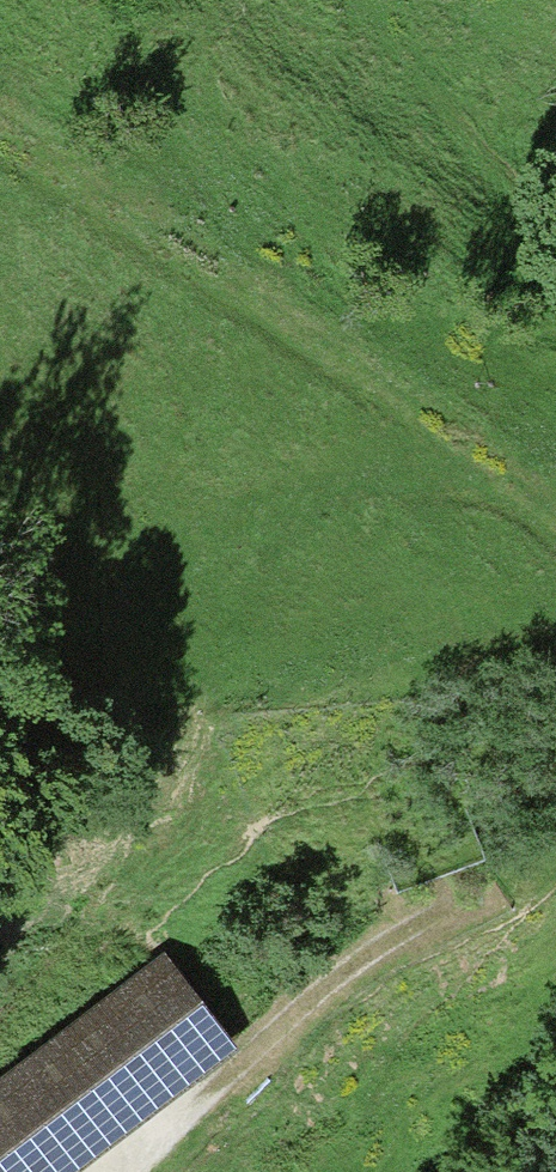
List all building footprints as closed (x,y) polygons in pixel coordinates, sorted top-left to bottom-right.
[(0,1092),(0,1171),(60,1171),(228,1046),(168,966),(0,1092)]
